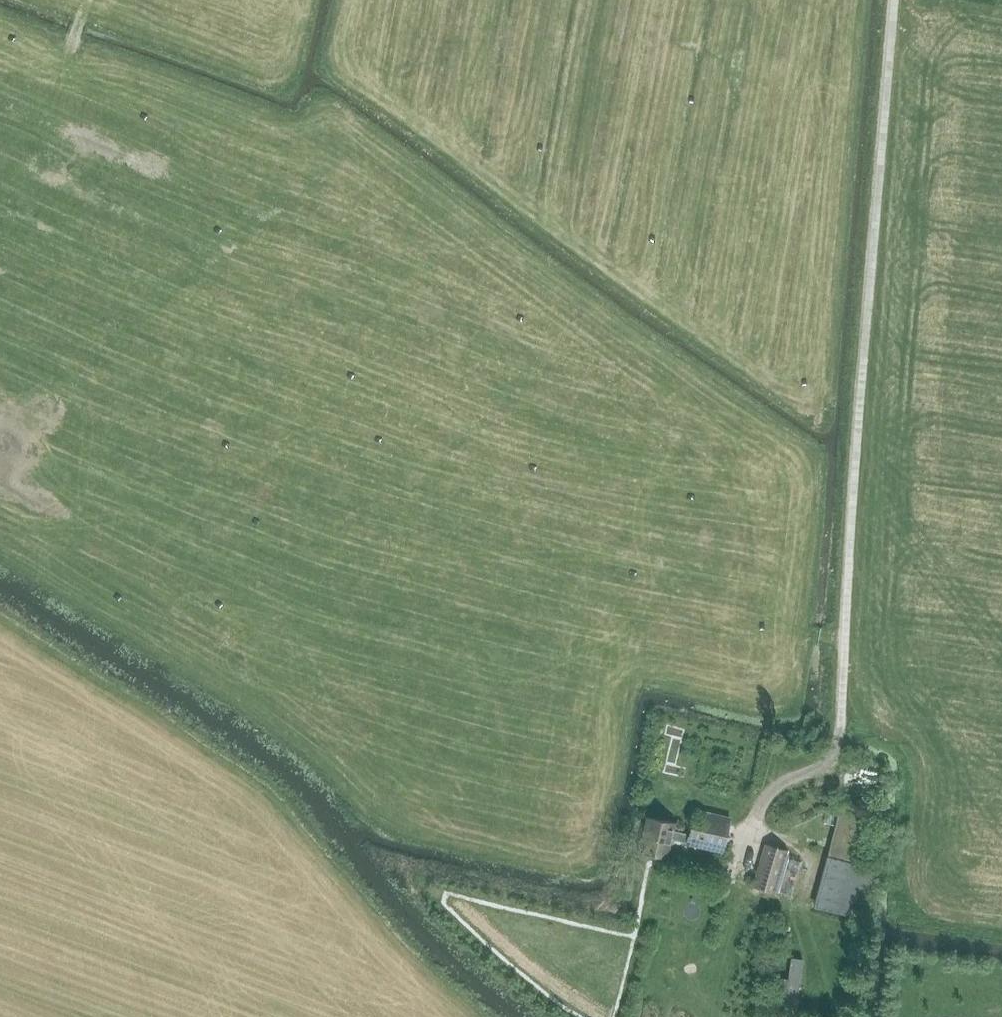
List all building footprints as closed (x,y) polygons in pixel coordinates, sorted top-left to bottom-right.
[(686,844),(722,852),(729,817),(694,809),(689,834),(673,830),(674,823),(647,817),(639,851),(666,857),(671,839),(687,842),(686,844)] [(811,905),(864,917),(868,881),(872,849),(875,821),(837,811),(836,815),(833,826),(811,905)] [(775,892),(787,850),(763,843),(751,885),(775,892)] [(765,916),(768,905),(761,903),(758,914),(765,916)] [(795,1010),(802,960),(790,958),(787,978),(777,977),(774,1002),(784,1003),(783,1008),(795,1010)] [(805,965),(804,995),(815,996),(817,965),(805,965)]
